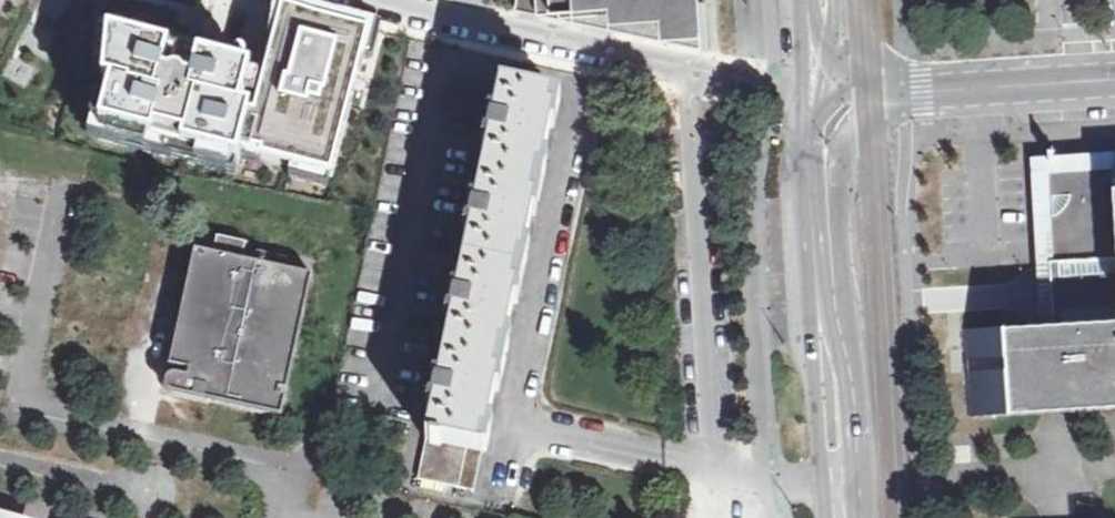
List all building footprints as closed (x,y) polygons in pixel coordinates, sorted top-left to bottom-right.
[(518,11),(709,51),(706,3),(696,3),(696,0),(520,0),(518,11)] [(261,160),(331,179),(369,35),(283,12),(263,90),(255,118),(251,117),(242,151),(262,156),(261,160)] [(101,130),(237,166),(242,151),(251,117),(255,118),(263,90),(247,86),(249,76),(109,38),(104,86),(112,88),(101,130)] [(557,98),(499,87),(492,124),(487,123),(483,138),(490,140),(475,212),(468,211),(465,226),(472,228),(457,301),(449,299),(446,315),(454,316),(438,386),(432,385),(429,401),(434,402),(418,479),(474,491),(492,409),(509,325),(529,232),(547,145),(557,98)] [(963,332),(968,415),(977,414),(1114,405),(1114,157),(1040,161),(1046,261),(1063,261),(1066,311),(1057,311),(1058,326),(963,332)] [(171,393),(173,394),(282,417),(286,399),(278,397),(273,396),(299,274),(242,261),(246,244),(217,238),(213,255),(215,256),(190,371),(188,378),(177,376),(175,375),(173,376),(171,376),(168,379),(167,381),(166,383),(166,386),(167,388),(167,390),(169,392),(171,393)] [(213,255),(194,251),(169,366),(190,371),(215,256),(213,255)] [(273,396),(278,397),(280,390),(287,391),(312,277),(299,274),(273,396)]
